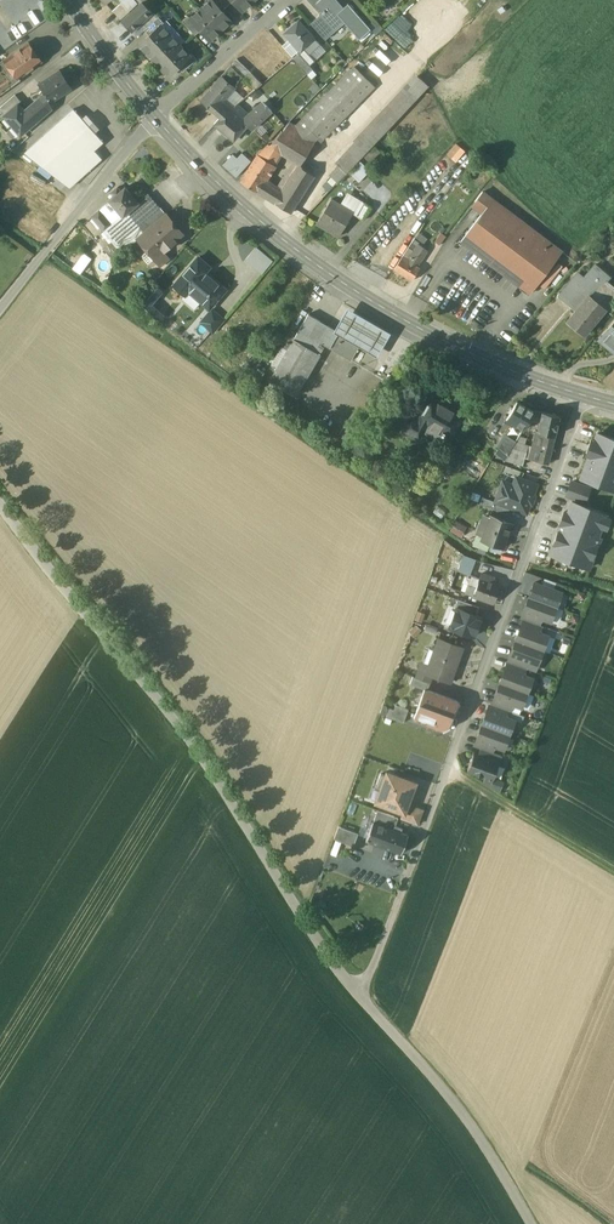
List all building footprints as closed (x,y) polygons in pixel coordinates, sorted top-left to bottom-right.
[(212,0),(209,0),(200,8),(220,30),(231,20),(222,10),(212,0)] [(222,10),(233,0),(232,0),(212,0),(222,10)] [(233,0),(242,11),(253,1),(252,0),(232,0),(233,0)] [(337,0),(319,0),(315,4),(322,12),(319,15),(331,29),(323,36),(325,39),(344,22),(359,39),(370,28),(347,3),(343,7),(337,0)] [(142,1),(122,20),(132,30),(152,11),(142,1)] [(220,30),(200,8),(190,18),(200,29),(210,40),(220,30)] [(200,29),(189,18),(190,18),(190,17),(188,15),(181,20),(195,34),(200,29)] [(319,15),(310,22),(323,36),(331,29),(319,15)] [(159,16),(144,29),(149,35),(161,24),(164,21),(159,16)] [(298,20),(284,32),(301,51),(304,49),(308,53),(319,43),(298,20)] [(149,35),(139,44),(149,54),(170,35),(161,24),(149,35)] [(170,35),(149,54),(158,65),(180,45),(170,35)] [(27,43),(5,58),(20,78),(41,62),(27,43)] [(180,45),(158,65),(168,76),(178,66),(190,56),(189,55),(180,45)] [(190,56),(178,66),(183,71),(197,59),(191,53),(189,55),(190,56)] [(312,68),(298,53),(293,58),(307,73),(312,68)] [(21,80),(20,78),(5,58),(0,62),(0,95),(21,80)] [(261,83),(235,59),(230,65),(242,76),(242,77),(255,88),(261,83)] [(230,65),(219,77),(232,88),(242,77),(242,76),(230,65)] [(353,67),(296,126),(289,122),(287,125),(314,142),(317,138),(320,141),(373,86),(353,67)] [(60,70),(39,83),(45,94),(51,102),(54,101),(72,89),(60,70)] [(419,76),(356,142),(358,144),(366,151),(428,86),(419,76)] [(232,88),(219,77),(200,101),(212,111),(232,88)] [(232,88),(212,111),(219,117),(225,111),(230,108),(244,98),(232,88)] [(263,91),(257,97),(262,104),(267,107),(273,101),(263,91)] [(0,108),(0,110),(5,116),(18,104),(22,101),(16,94),(0,108)] [(45,94),(24,112),(18,104),(5,116),(21,134),(56,104),(54,101),(51,102),(45,94)] [(262,104),(255,105),(242,120),(247,124),(246,125),(250,129),(271,111),(267,107),(262,104)] [(73,108),(24,152),(69,187),(102,158),(94,150),(103,142),(73,108)] [(230,108),(225,111),(219,117),(215,123),(233,140),(246,125),(247,124),(242,120),(230,108)] [(314,142),(287,125),(283,131),(281,153),(300,165),(314,142)] [(283,131),(282,130),(264,152),(261,150),(258,155),(274,165),(281,153),(283,131)] [(358,144),(329,175),(337,182),(366,151),(358,144)] [(376,145),(364,154),(370,161),(381,153),(376,145)] [(224,166),(237,177),(252,160),(239,149),(224,166)] [(258,155),(257,154),(240,181),(257,192),(264,181),(274,165),(258,155)] [(359,160),(348,172),(358,182),(369,170),(359,160)] [(300,165),(281,192),(272,186),(265,197),(290,212),(314,175),(302,168),(300,165)] [(264,181),(257,192),(265,197),(272,186),(264,181)] [(124,186),(120,190),(117,187),(111,192),(113,196),(108,200),(122,216),(127,211),(138,202),(137,201),(124,186)] [(550,243),(482,192),(475,201),(485,208),(460,241),(519,285),(526,276),(538,284),(556,260),(551,257),(554,253),(547,248),(550,243)] [(136,239),(163,217),(144,195),(137,201),(138,202),(127,211),(122,216),(111,225),(104,231),(121,252),(136,239)] [(352,212),(330,200),(316,224),(338,236),(352,212)] [(370,207),(363,203),(356,215),(362,220),(370,207)] [(111,225),(98,211),(91,217),(104,231),(111,225)] [(163,217),(136,239),(146,251),(141,255),(148,263),(153,259),(164,251),(176,240),(174,239),(181,233),(166,214),(163,217)] [(440,233),(434,241),(439,245),(445,236),(440,233)] [(407,260),(403,257),(402,257),(394,269),(412,280),(420,267),(417,265),(427,250),(419,244),(414,251),(407,260)] [(414,251),(409,247),(403,257),(407,260),(414,251)] [(164,251),(153,259),(159,266),(169,257),(164,251)] [(225,288),(205,270),(209,266),(198,256),(174,283),(185,293),(188,289),(209,306),(225,288)] [(593,265),(585,275),(579,271),(558,297),(565,303),(565,302),(575,311),(587,296),(591,299),(605,282),(608,278),(593,265)] [(591,299),(605,310),(613,299),(613,289),(605,282),(591,299)] [(163,314),(150,303),(161,290),(156,286),(141,304),(159,319),(163,314)] [(253,298),(248,294),(235,308),(240,312),(253,298)] [(575,311),(566,322),(583,336),(605,310),(591,299),(587,296),(575,311)] [(212,308),(201,321),(206,325),(196,337),(202,342),(212,330),(222,320),(223,318),(212,308)] [(347,308),(334,331),(376,356),(390,333),(347,308)] [(334,328),(309,314),(294,338),(320,354),(326,345),(351,360),(358,347),(332,332),(334,328)] [(222,320),(212,330),(220,337),(229,326),(222,320)] [(599,340),(613,352),(613,321),(599,340)] [(320,354),(294,338),(269,380),(296,396),(320,354)] [(405,430),(411,434),(418,438),(421,433),(425,425),(449,439),(462,416),(432,398),(419,420),(413,416),(405,430)] [(534,411),(517,401),(506,418),(524,429),(529,420),(534,411)] [(542,411),(534,410),(534,411),(529,420),(540,423),(542,411)] [(559,415),(542,411),(540,423),(538,432),(555,435),(559,415)] [(555,435),(538,432),(536,438),(534,438),(532,446),(529,459),(548,464),(555,435)] [(597,433),(594,441),(591,440),(586,453),(589,454),(581,477),(613,489),(613,439),(597,433)] [(529,445),(516,441),(508,455),(507,456),(505,460),(523,465),(525,458),(529,445)] [(507,456),(498,448),(495,452),(505,460),(507,456)] [(516,477),(513,487),(508,489),(501,486),(495,502),(510,507),(526,513),(537,485),(516,477)] [(590,488),(572,481),(566,496),(585,502),(590,488)] [(510,507),(495,502),(482,497),(480,504),(507,514),(510,507)] [(606,514),(572,501),(568,513),(564,511),(560,524),(561,524),(550,554),(588,568),(600,537),(598,537),(606,514)] [(484,515),(477,534),(482,535),(489,517),(484,515)] [(512,523),(490,515),(489,517),(482,535),(481,539),(490,542),(503,547),(512,523)] [(456,521),(451,530),(458,535),(464,526),(456,521)] [(477,534),(477,533),(473,544),(487,549),(490,542),(481,539),(482,535),(477,534)] [(464,555),(456,552),(451,566),(458,568),(464,555)] [(476,559),(464,555),(458,568),(458,570),(470,575),(476,559)] [(465,593),(473,595),(473,596),(493,603),(500,585),(487,580),(489,575),(481,573),(479,578),(473,576),(469,585),(468,585),(464,584),(462,590),(466,591),(465,593)] [(562,592),(534,582),(529,597),(556,607),(562,592)] [(436,595),(431,593),(428,601),(433,603),(436,595)] [(556,607),(529,597),(524,611),(543,618),(551,621),(556,607)] [(479,607),(458,599),(455,608),(457,608),(476,615),(479,607)] [(476,615),(457,608),(450,627),(474,636),(481,617),(476,615)] [(543,618),(524,611),(522,618),(524,619),(540,625),(543,618)] [(540,625),(524,619),(522,626),(540,633),(542,626),(540,625)] [(422,628),(412,624),(410,630),(419,634),(422,628)] [(522,626),(521,626),(515,640),(543,650),(548,636),(540,633),(522,626)] [(463,648),(438,638),(433,650),(438,652),(433,666),(430,673),(433,674),(432,675),(450,682),(463,648)] [(543,650),(515,640),(510,654),(529,662),(537,665),(543,650)] [(429,648),(424,663),(433,666),(438,652),(433,650),(429,648)] [(529,662),(511,655),(508,662),(527,668),(529,662)] [(527,668),(508,662),(506,668),(524,675),(527,668)] [(424,663),(421,664),(419,669),(430,673),(433,666),(424,663)] [(506,668),(505,668),(500,683),(527,693),(532,678),(524,675),(506,668)] [(430,673),(419,669),(416,678),(430,683),(432,675),(433,674),(430,673)] [(416,678),(413,676),(410,684),(424,689),(427,690),(430,683),(416,678)] [(527,693),(500,683),(494,697),(495,697),(513,704),(522,707),(527,693)] [(427,690),(424,689),(413,718),(442,729),(447,726),(455,707),(458,701),(427,690)] [(513,704),(495,697),(493,704),(508,710),(511,711),(513,704)] [(493,704),(490,703),(488,710),(506,717),(508,710),(493,704)] [(408,709),(395,705),(394,710),(389,708),(386,716),(403,722),(408,709)] [(488,710),(487,710),(482,724),(509,734),(514,720),(506,717),(488,710)] [(509,734),(482,724),(476,739),(495,746),(503,749),(509,734)] [(495,746),(477,739),(475,746),(480,748),(493,753),(495,746)] [(493,753),(480,748),(477,755),(497,762),(500,755),(493,753)] [(477,755),(473,753),(467,770),(485,777),(493,780),(493,779),(499,763),(497,762),(477,755)] [(415,783),(387,773),(386,776),(380,774),(375,787),(381,789),(376,802),(403,812),(404,812),(407,804),(415,783)] [(503,783),(493,779),(493,780),(485,777),(483,781),(500,791),(503,783)] [(423,810),(407,804),(404,812),(403,812),(400,819),(417,825),(423,810)] [(398,818),(377,810),(373,822),(393,830),(398,818)] [(393,830),(373,822),(366,840),(401,854),(408,835),(393,830)] [(358,833),(338,826),(334,839),(353,846),(358,833)] [(346,857),(337,853),(335,860),(344,863),(346,857)]
